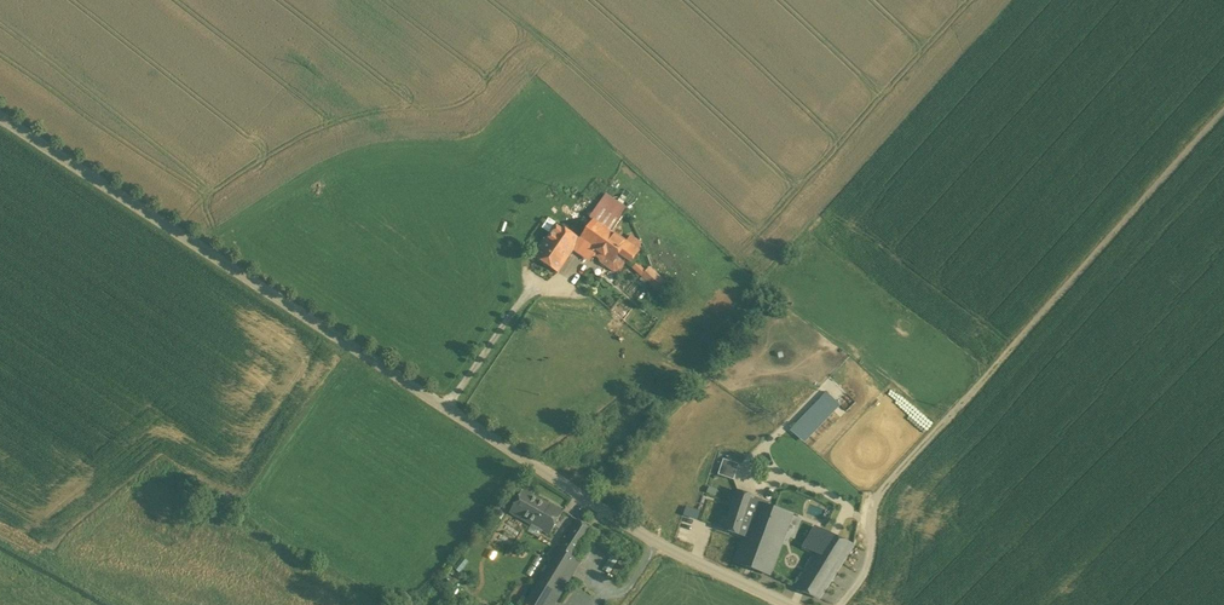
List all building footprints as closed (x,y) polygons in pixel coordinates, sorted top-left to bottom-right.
[(602,209),(598,207),(591,218),(594,220),(613,232),(628,210),(610,198),(602,209)] [(580,239),(581,240),(597,251),(613,232),(594,220),(580,239)] [(558,223),(535,256),(559,273),(574,250),(581,240),(580,239),(558,223)] [(613,232),(597,251),(605,256),(602,261),(615,270),(620,269),(627,259),(629,261),(640,245),(639,242),(631,236),(627,242),(613,232)] [(597,251),(581,240),(574,250),(590,261),(597,251)] [(651,267),(643,277),(660,293),(668,283),(651,267)] [(803,439),(832,409),(821,401),(793,430),(803,439)] [(719,474),(734,480),(740,464),(724,459),(719,474)] [(745,536),(745,537),(758,503),(752,501),(754,496),(739,491),(726,530),(745,536)] [(518,514),(548,529),(558,507),(528,492),(518,514)] [(758,503),(745,537),(745,536),(736,562),(770,574),(792,516),(758,503)] [(699,519),(703,511),(688,505),(685,514),(699,519)] [(578,521),(560,549),(572,557),(591,528),(578,521)] [(807,568),(795,588),(820,598),(855,545),(829,533),(808,568),(807,568)] [(528,604),(560,604),(585,565),(572,557),(560,549),(527,604),(528,604)] [(604,567),(611,572),(621,558),(614,554),(604,567)]
